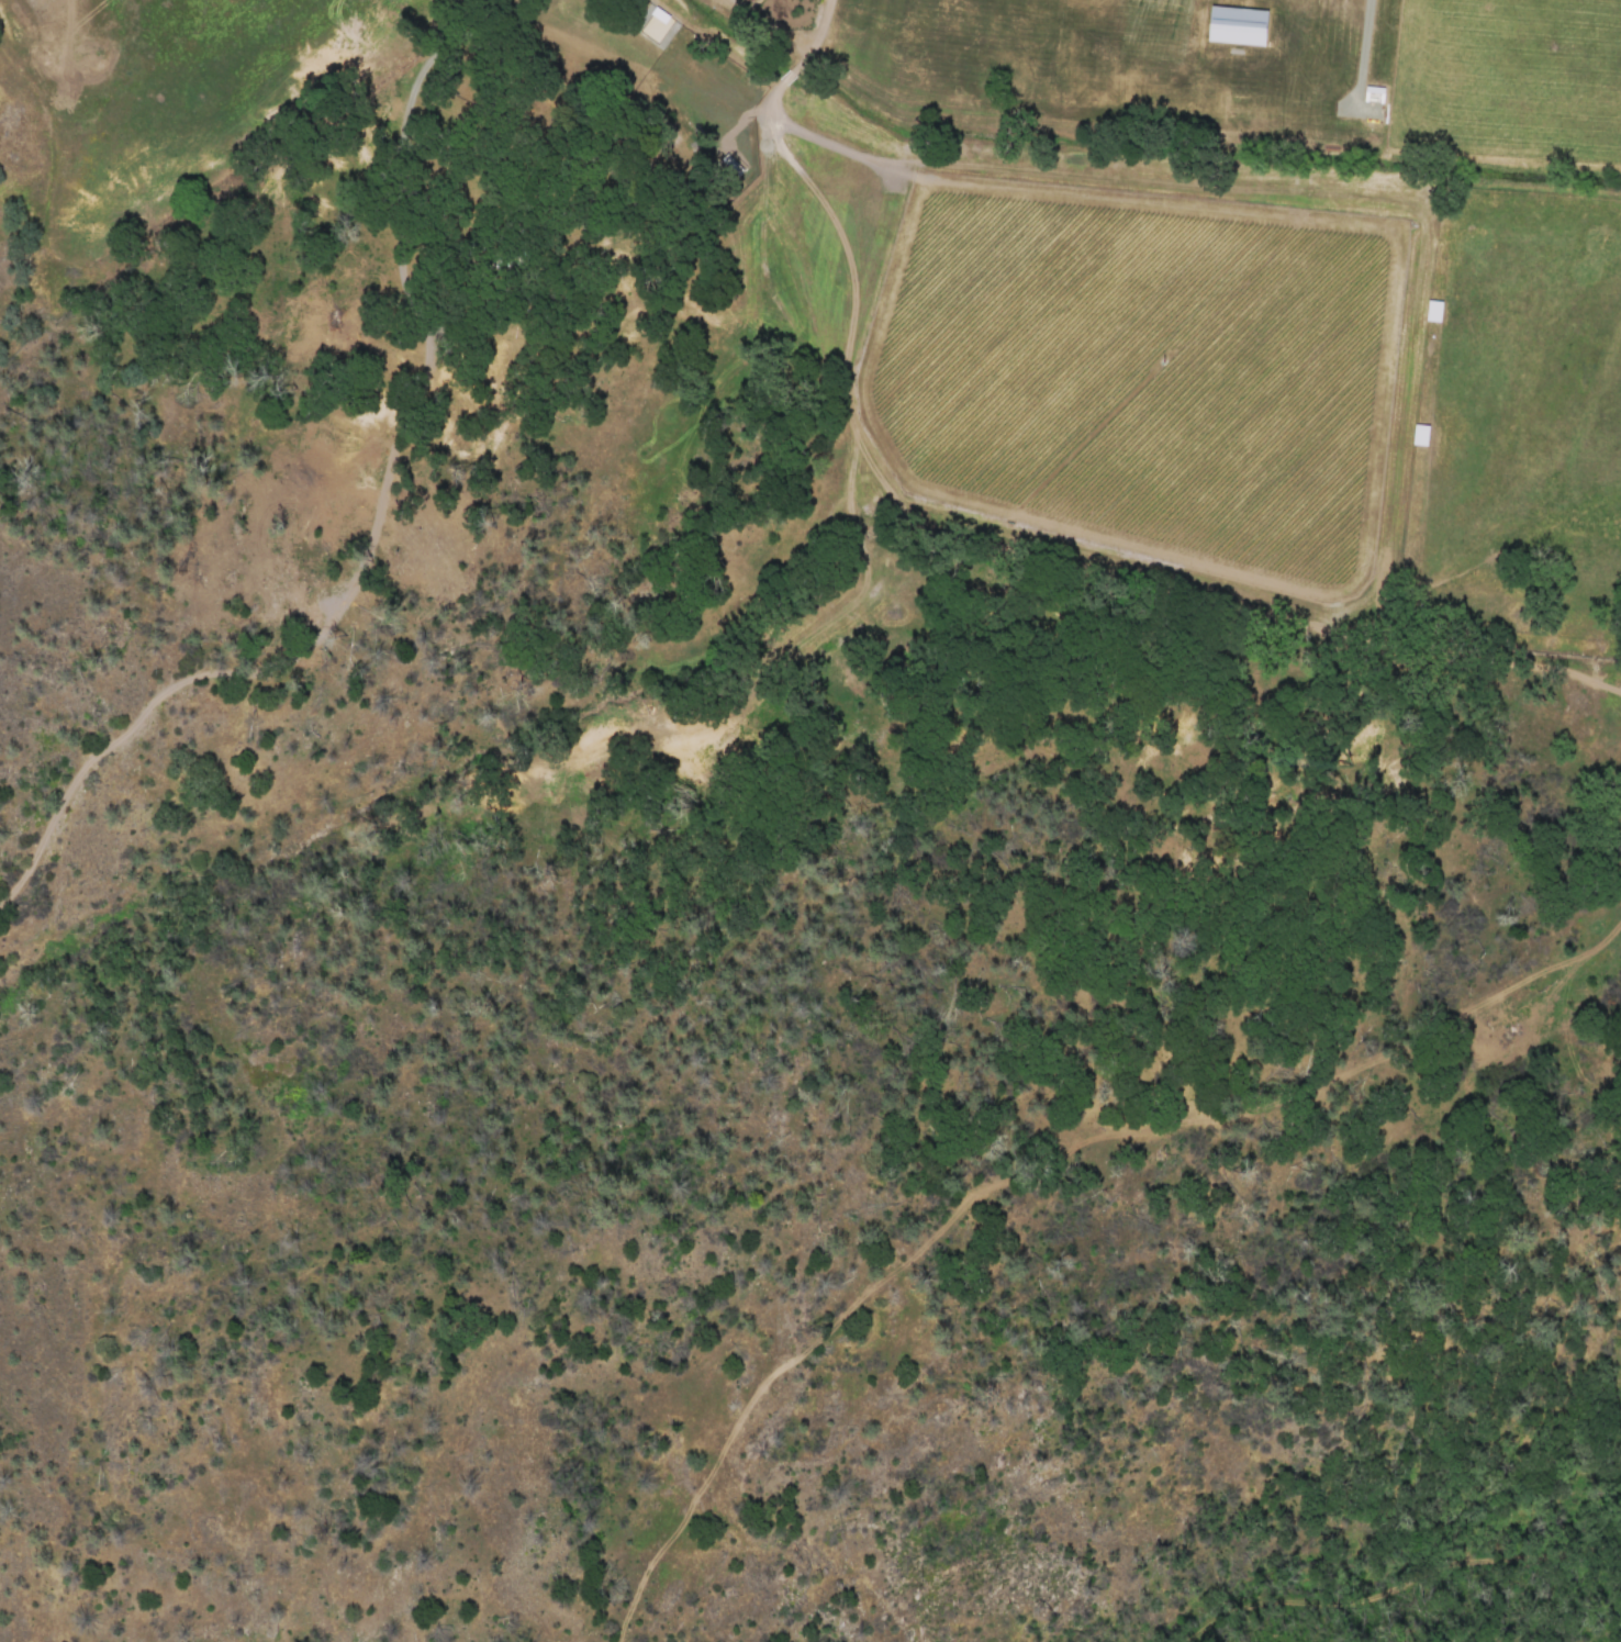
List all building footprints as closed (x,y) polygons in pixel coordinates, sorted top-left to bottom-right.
[(1203,43),(1261,46),(1263,10),(1205,8),(1203,43)]
